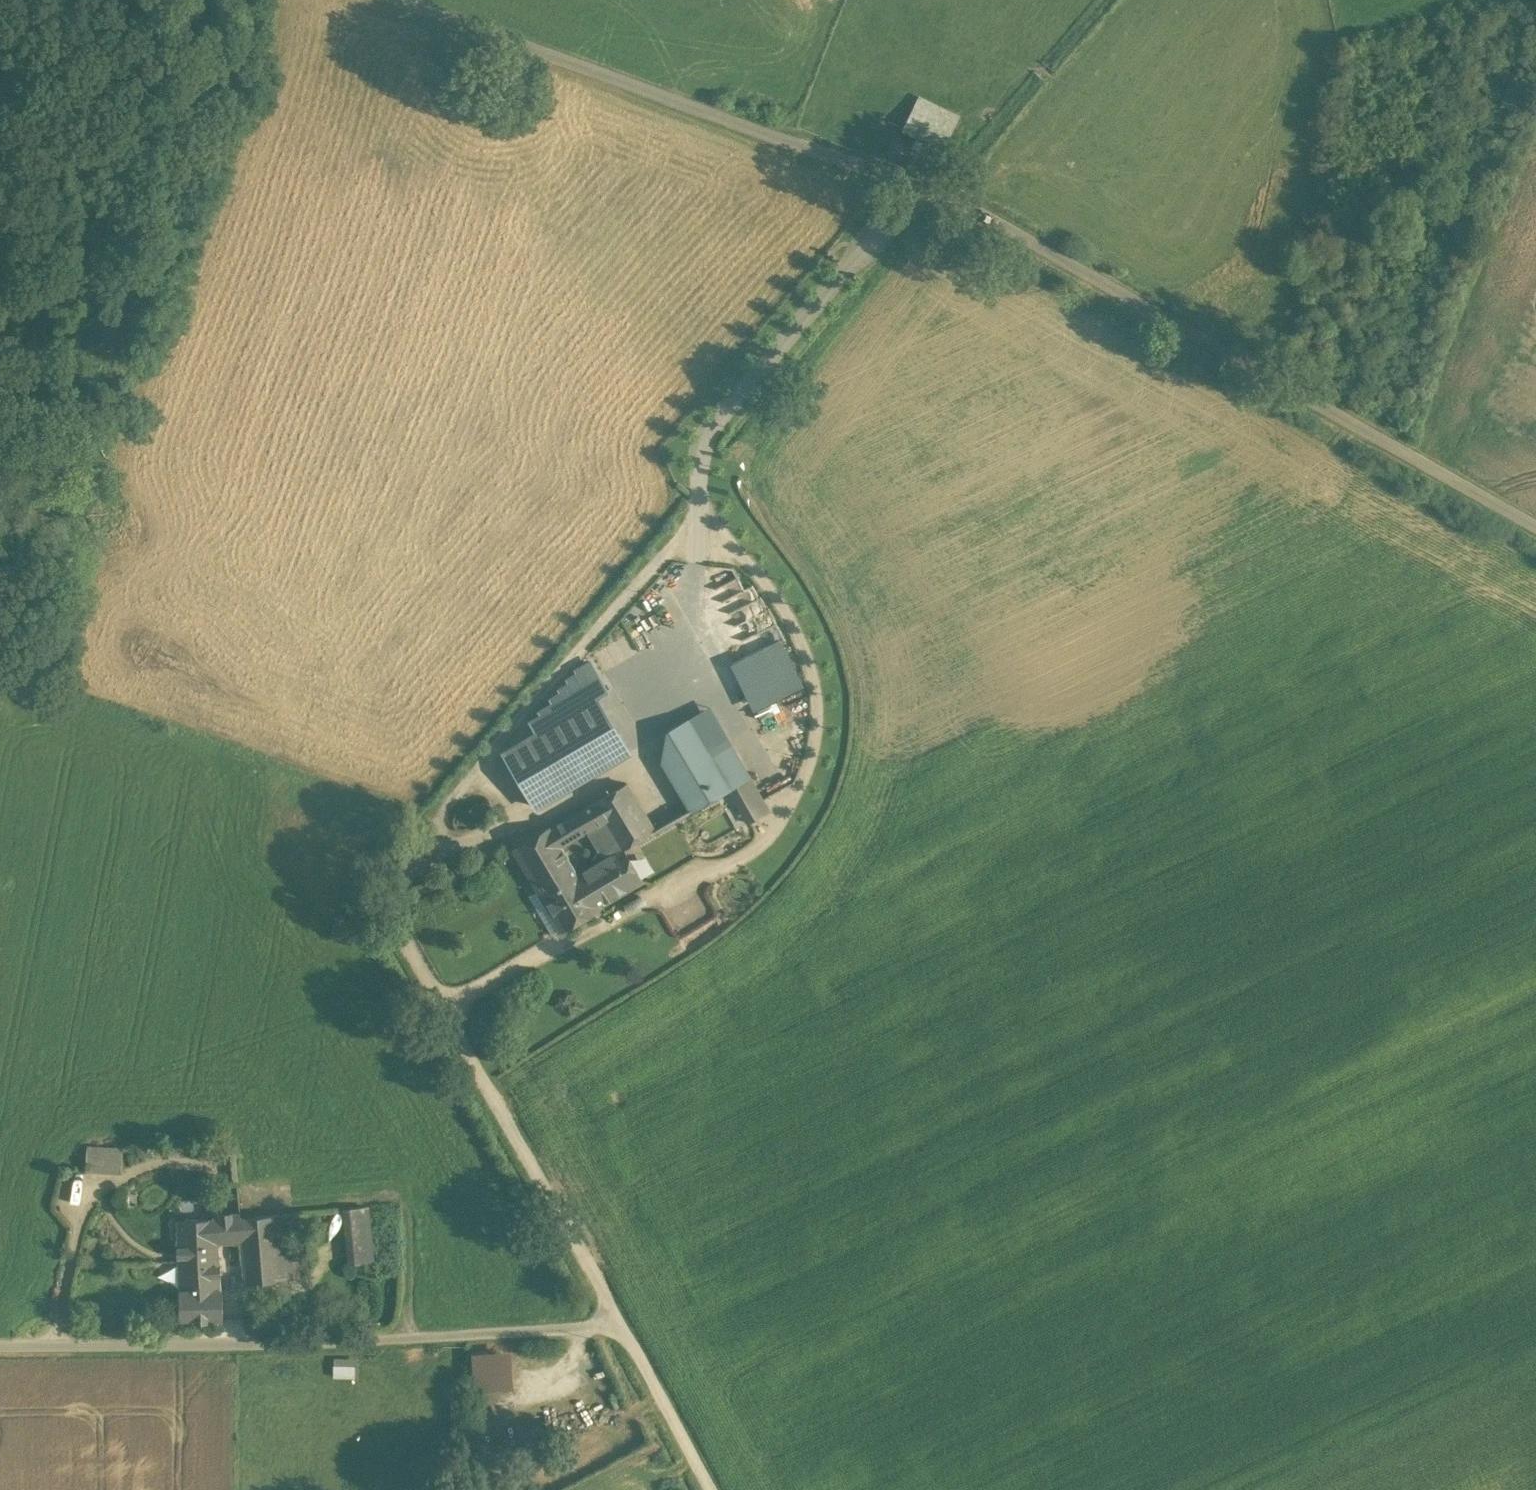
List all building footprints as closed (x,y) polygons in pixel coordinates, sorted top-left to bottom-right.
[(905,127),(946,146),(962,111),(921,93),(905,127)] [(757,583),(743,586),(741,575),(723,579),(731,620),(764,614),(757,583)] [(732,664),(755,708),(803,683),(779,639),(732,664)] [(505,755),(519,778),(541,765),(612,723),(598,699),(610,692),(593,665),(576,675),(578,679),(570,684),(572,687),(561,693),(563,697),(552,703),(554,707),(541,715),(543,718),(533,724),(539,735),(505,755)] [(732,789),(692,719),(672,730),(666,762),(694,811),(732,789)] [(612,723),(541,765),(554,789),(575,777),(578,782),(630,753),(612,723)] [(541,765),(519,778),(533,801),(554,789),(541,765)] [(630,784),(597,803),(608,823),(624,851),(658,832),(630,784)] [(597,803),(553,828),(565,848),(608,823),(597,803)] [(565,848),(553,828),(518,849),(564,929),(600,908),(600,907),(582,876),(581,875),(565,848)] [(624,851),(582,876),(600,907),(643,883),(624,851)] [(88,1143),(88,1169),(124,1170),(124,1144),(88,1143)] [(378,1213),(356,1214),(356,1233),(379,1232),(378,1213)] [(214,1214),(175,1216),(176,1228),(214,1223),(214,1214)] [(340,1214),(316,1215),(316,1227),(341,1226),(340,1214)] [(356,1214),(340,1214),(341,1226),(341,1233),(356,1233),(356,1214)] [(295,1215),(278,1216),(282,1263),(299,1262),(297,1234),(295,1215)] [(278,1216),(242,1220),(243,1238),(246,1281),(283,1279),(282,1263),(278,1216)] [(242,1220),(216,1223),(217,1239),(243,1238),(242,1220)] [(214,1223),(176,1228),(178,1288),(219,1286),(217,1239),(216,1223),(214,1223)] [(219,1286),(178,1288),(180,1318),(223,1316),(222,1286),(219,1286)] [(514,1349),(475,1350),(476,1384),(515,1383),(514,1349)]
